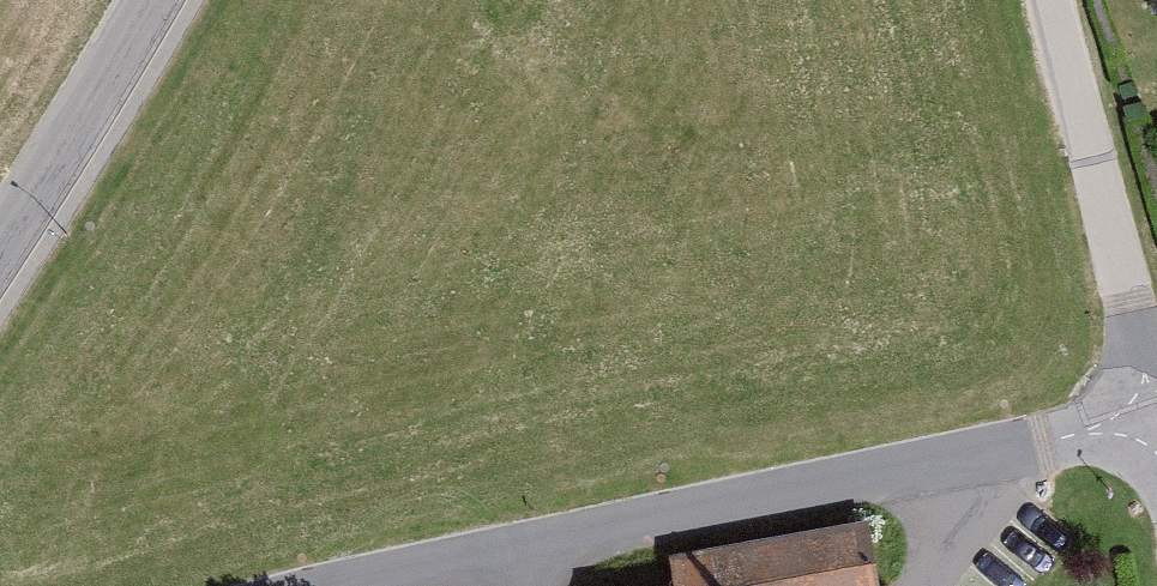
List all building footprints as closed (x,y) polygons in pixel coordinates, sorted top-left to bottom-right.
[(667,541),(671,567),(592,577),(593,585),(888,585),(883,553),(865,556),(859,516),(667,541)]
